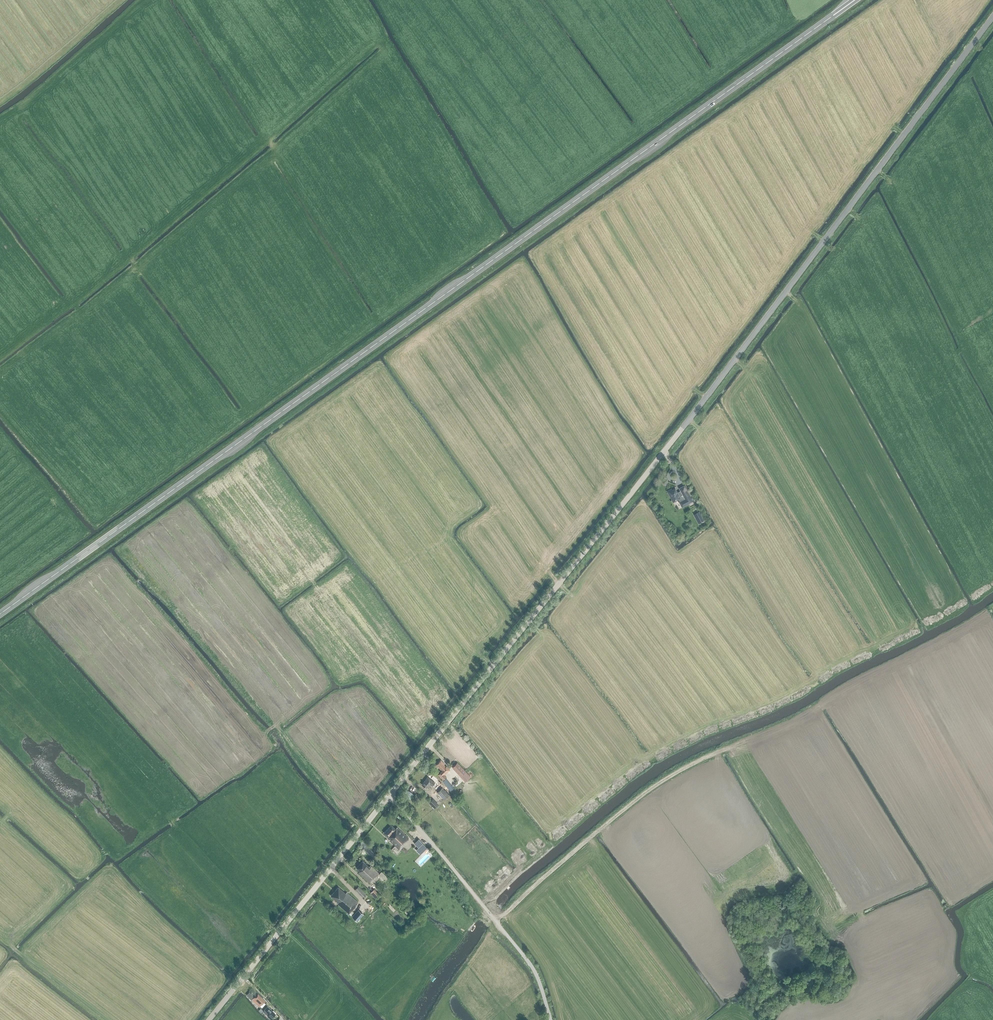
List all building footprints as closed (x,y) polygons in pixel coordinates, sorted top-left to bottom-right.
[(673,501),(679,498),(681,501),(680,502),(682,507),(694,500),(685,485),(680,488),(681,491),(677,493),(675,489),(672,490),(672,489),(668,491),(673,501)] [(699,511),(694,514),(695,517),(698,515),(701,522),(704,520),(699,511)] [(441,771),(437,774),(442,780),(445,776),(444,775),(449,769),(446,766),(445,767),(443,765),(444,763),(441,760),(439,763),(438,762),(435,765),(441,771)] [(469,776),(456,763),(452,767),(465,780),(469,776)] [(434,787),(438,781),(436,780),(437,779),(429,773),(426,777),(427,777),(421,785),(426,788),(428,789),(431,785),(434,787)] [(442,781),(450,791),(452,789),(453,788),(446,778),(442,781)] [(437,792),(444,800),(449,795),(442,788),(437,792)] [(429,803),(434,808),(439,804),(433,799),(429,803)] [(389,839),(388,840),(399,850),(406,842),(405,841),(408,838),(397,828),(395,829),(391,825),(383,833),(389,839)] [(419,847),(423,851),(426,848),(419,839),(414,843),(418,848),(419,847)] [(375,876),(378,873),(370,866),(369,867),(363,861),(356,868),(359,871),(358,872),(369,883),(376,877),(375,876)] [(355,890),(362,897),(366,894),(358,886),(355,890)] [(354,905),(357,902),(346,892),(345,893),(338,887),(330,896),(337,902),(337,903),(349,914),(352,910),(355,906),(354,905)] [(370,893),(375,899),(379,895),(373,890),(370,893)] [(357,910),(352,916),(356,920),(362,914),(357,910)] [(250,997),(260,1006),(265,1001),(252,989),(249,992),(252,995),(250,997)] [(276,1014),(268,1007),(263,1012),(266,1015),(268,1013),(270,1015),(268,1017),(271,1019),(276,1014)]
